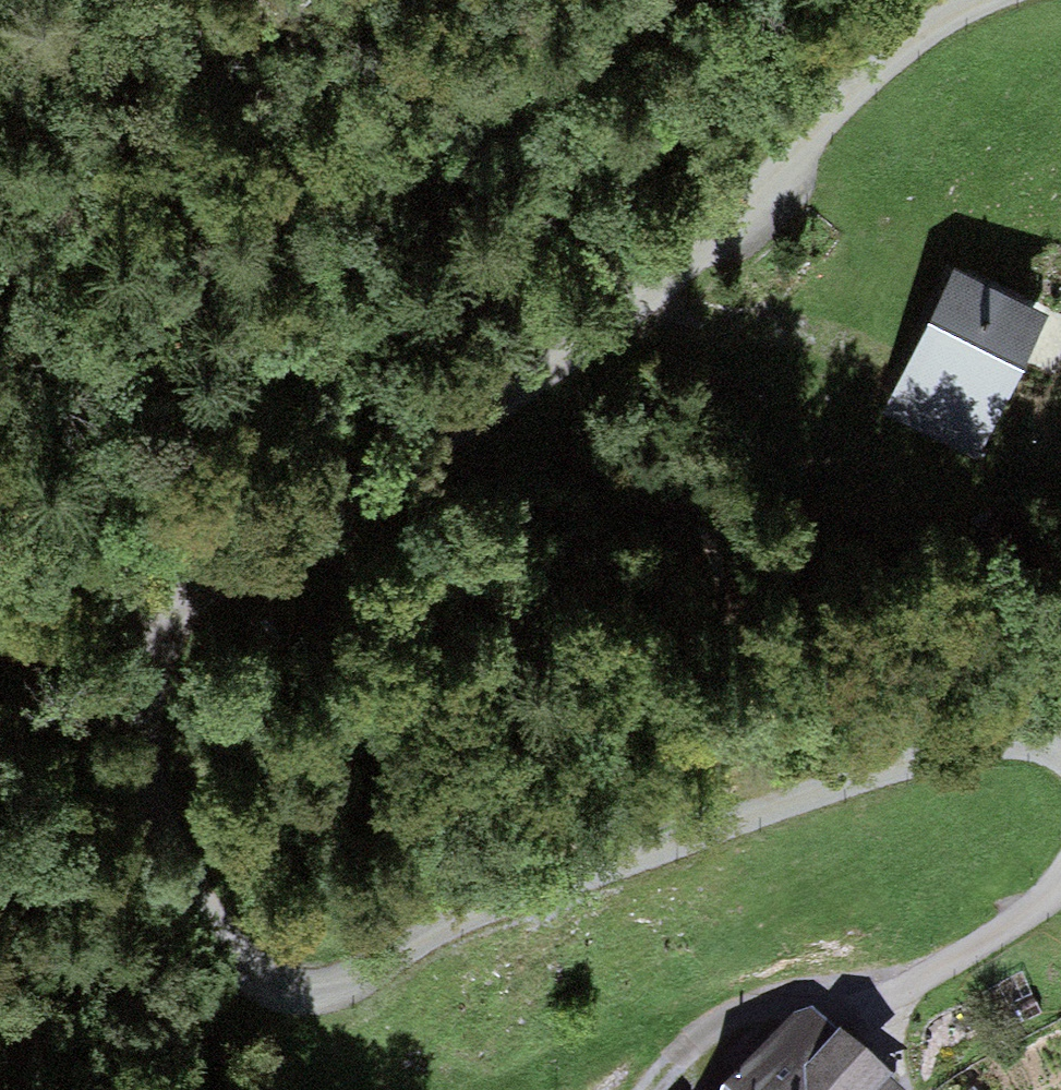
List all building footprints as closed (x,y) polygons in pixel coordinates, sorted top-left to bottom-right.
[(948,276),(928,317),(940,323),(899,407),(968,440),(1030,312),(961,279),(960,282),(948,276)] [(741,1089),(877,1089),(803,1022),(741,1089)]
